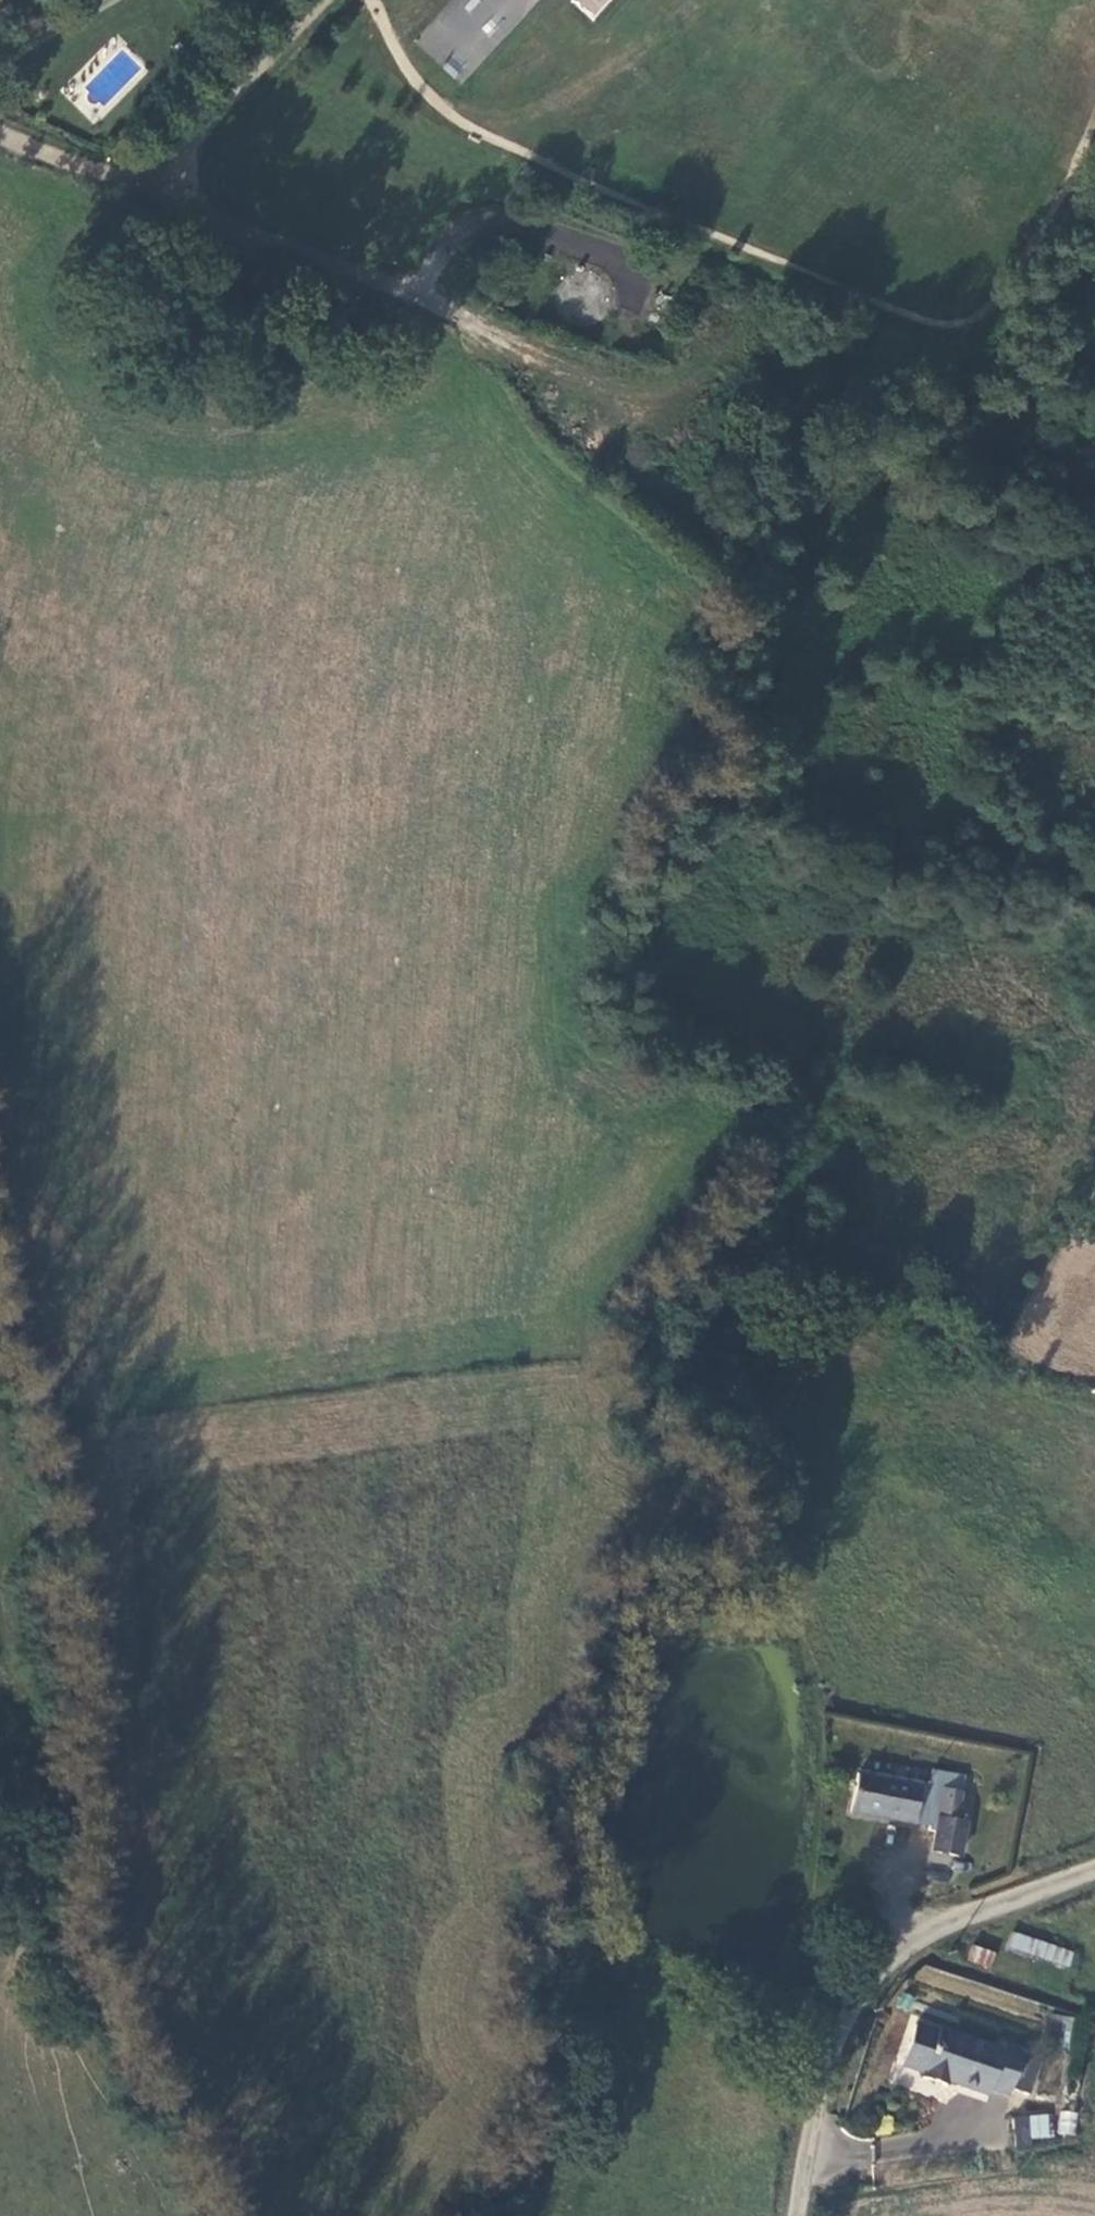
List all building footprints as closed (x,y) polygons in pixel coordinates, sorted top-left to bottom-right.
[(944,1757),(947,1742),(914,1736),(911,1751),(842,1734),(834,1772),(913,1790),(912,1795),(919,1796),(917,1810),(941,1815),(946,1785),(939,1785),(945,1757),(944,1757)] [(1071,1957),(1010,1934),(1006,1949),(1066,1971),(1071,1957)] [(989,1955),(973,1949),(967,1960),(985,1967),(989,1955)] [(912,2027),(895,2065),(916,2074),(914,2079),(936,2088),(939,2084),(978,2099),(980,2093),(998,2100),(1016,2060),(998,2053),(996,2058),(935,2034),(934,2037),(912,2027)] [(1033,2052),(1015,2087),(1027,2093),(1044,2058),(1033,2052)] [(1059,2110),(1058,2133),(1075,2135),(1077,2111),(1059,2110)] [(1016,2144),(1051,2140),(1048,2112),(1013,2116),(1016,2144)] [(999,2122),(999,2141),(1011,2141),(1011,2122),(999,2122)] [(1011,2141),(999,2141),(1000,2152),(1012,2152),(1011,2141)]
